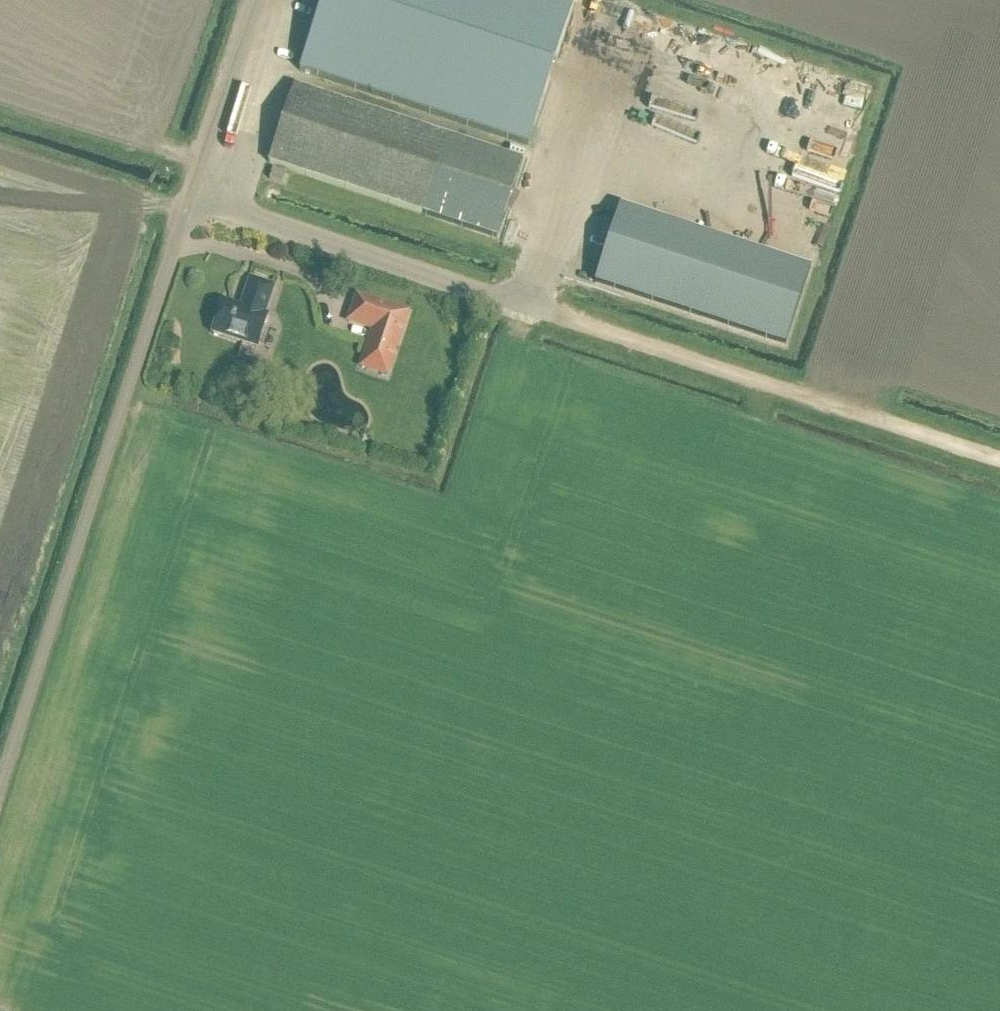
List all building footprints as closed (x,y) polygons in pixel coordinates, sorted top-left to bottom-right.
[(528,149),(577,0),(323,0),(299,73),(528,149)] [(683,41),(678,65),(693,68),(699,45),(683,41)] [(719,52),(716,65),(730,68),(733,55),(719,52)] [(422,216),(497,241),(523,164),(447,138),(294,88),(268,165),(422,216)] [(783,124),(779,147),(821,154),(825,131),(783,124)] [(283,186),(286,176),(272,172),(269,181),(283,186)] [(797,224),(800,209),(780,205),(777,220),(797,224)] [(769,238),(772,228),(732,213),(728,223),(769,238)] [(265,317),(274,289),(249,280),(240,309),(222,303),(211,336),(257,351),(268,318),(265,317)] [(388,379),(410,313),(355,295),(346,324),(371,332),(359,369),(388,379)]
